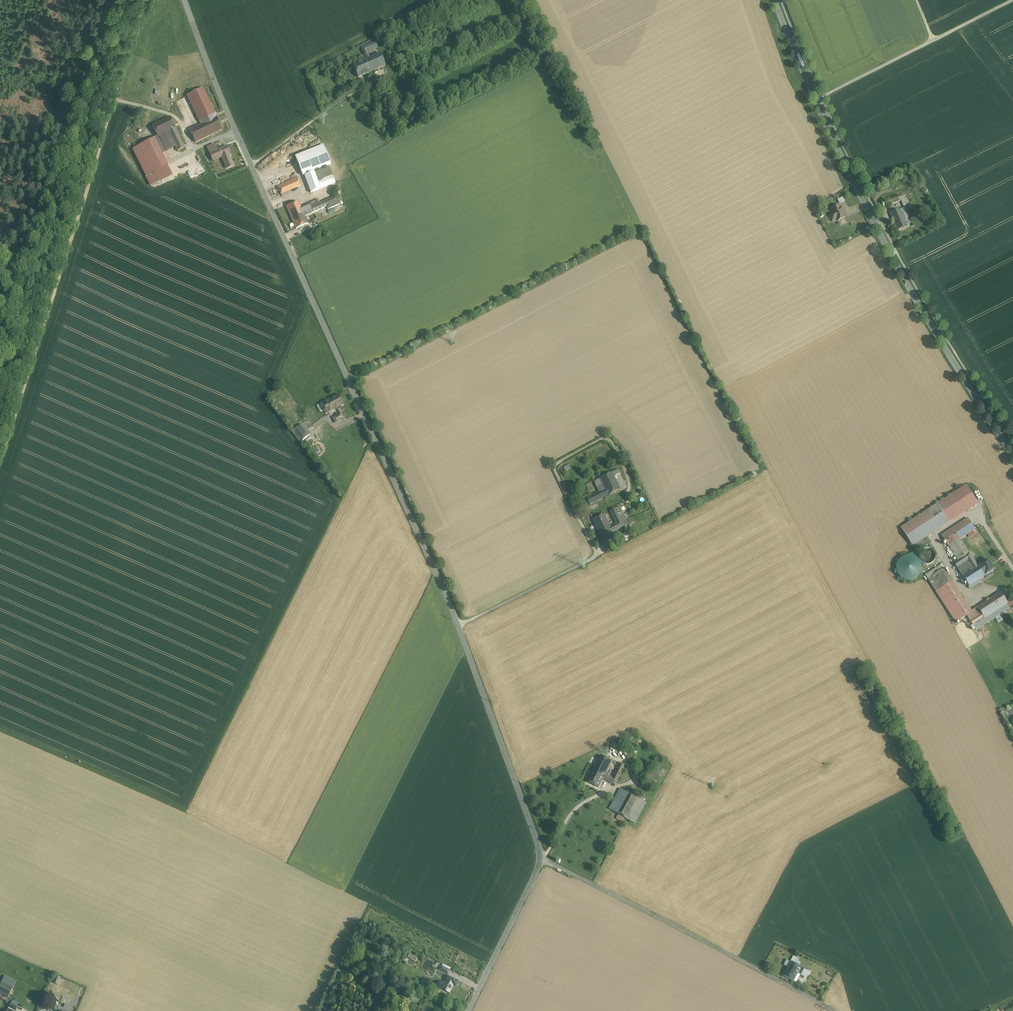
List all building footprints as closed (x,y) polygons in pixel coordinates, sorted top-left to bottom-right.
[(375,42),(361,48),(364,54),(368,53),(367,51),(377,47),(375,42)] [(370,57),(368,58),(373,71),(385,65),(380,53),(370,57)] [(368,58),(366,59),(353,64),(358,77),(373,71),(368,58)] [(203,88),(188,96),(195,112),(201,124),(217,117),(203,88)] [(389,91),(378,96),(381,103),(392,98),(389,91)] [(170,117),(152,125),(158,137),(168,132),(175,129),(176,129),(170,117)] [(201,124),(189,130),(195,142),(223,129),(217,117),(201,124)] [(184,148),(175,129),(168,132),(175,147),(177,151),(184,148)] [(158,137),(154,139),(162,154),(175,147),(168,132),(158,137)] [(154,139),(133,149),(146,176),(168,166),(162,154),(154,139)] [(207,147),(210,153),(218,150),(215,143),(207,147)] [(323,145),(295,157),(303,175),(307,174),(308,174),(313,172),(312,171),(331,164),(323,145)] [(218,150),(210,153),(213,161),(222,158),(227,169),(234,165),(229,154),(230,154),(227,146),(218,150)] [(168,166),(146,176),(151,186),(172,175),(168,166)] [(329,166),(322,168),(326,178),(333,175),(329,166)] [(322,168),(314,172),(318,181),(326,178),(322,168)] [(308,174),(305,176),(311,192),(320,189),(318,181),(314,172),(313,172),(308,174)] [(326,178),(328,185),(335,182),(333,175),(326,178)] [(326,178),(318,181),(320,189),(328,185),(326,178)] [(293,179),(281,184),(285,193),(297,187),(293,179)] [(340,204),(337,196),(325,201),(327,206),(328,209),(340,204)] [(892,196),(881,200),(884,207),(894,203),(892,196)] [(318,200),(301,207),(303,212),(308,209),(310,209),(310,208),(320,203),(318,200)] [(299,201),(286,206),(292,218),(304,213),(303,212),(301,207),(299,201)] [(310,209),(308,209),(310,214),(327,206),(325,201),(320,203),(310,208),(310,209)] [(840,208),(839,205),(832,209),(834,213),(830,216),(833,222),(837,219),(838,221),(845,218),(843,214),(844,214),(841,208),(840,208)] [(904,208),(891,214),(898,230),(907,226),(905,221),(906,221),(906,220),(909,219),(904,208)] [(304,213),(292,218),(296,228),(308,223),(305,216),(304,213)] [(338,394),(321,403),(325,411),(326,413),(343,405),(338,394)] [(340,413),(333,417),(336,422),(341,419),(343,418),(340,413)] [(309,434),(301,425),(293,432),(301,442),(309,434)] [(624,481),(618,470),(613,472),(619,484),(624,481)] [(613,472),(600,479),(605,488),(609,495),(609,496),(621,489),(619,484),(613,472)] [(600,479),(595,481),(599,491),(605,488),(600,479)] [(624,481),(619,484),(621,489),(627,487),(624,481)] [(949,522),(977,504),(971,494),(966,486),(937,504),(949,522)] [(599,491),(602,498),(609,495),(605,488),(599,491)] [(599,491),(587,497),(590,504),(602,498),(599,491)] [(973,492),(971,494),(977,504),(979,502),(973,492)] [(937,504),(901,528),(913,545),(927,536),(949,522),(937,504)] [(620,507),(611,511),(617,524),(620,528),(622,527),(624,526),(621,519),(625,517),(620,507)] [(597,518),(593,520),(599,532),(603,530),(604,531),(606,530),(607,532),(612,529),(610,525),(605,514),(597,518)] [(968,518),(942,535),(949,546),(960,539),(975,529),(968,518)] [(612,529),(607,532),(606,530),(604,531),(603,530),(599,532),(604,543),(616,537),(614,534),(613,531),(620,528),(617,524),(614,525),(613,524),(610,525),(612,529)] [(927,536),(913,545),(917,552),(931,543),(927,536)] [(960,539),(949,546),(958,560),(969,553),(960,539)] [(935,559),(936,556),(935,553),(933,550),(931,549),(927,548),(924,549),(922,550),(920,553),(919,556),(920,559),(922,562),(924,564),(928,564),(931,564),(933,562),(935,559)] [(978,566),(970,553),(958,560),(954,563),(957,568),(967,561),(973,569),(962,576),(969,586),(980,579),(984,577),(977,566),(978,566)] [(903,579),(907,580),(912,580),(917,578),(920,574),(921,569),(921,565),(919,560),(915,557),(911,555),(906,556),(901,558),(898,562),(896,566),(897,571),(899,575),(903,579)] [(988,559),(979,565),(980,565),(978,566),(977,566),(984,577),(985,576),(986,575),(992,572),(995,570),(988,559)] [(967,561),(957,568),(962,576),(973,569),(967,561)] [(941,565),(926,575),(928,579),(944,568),(941,565)] [(944,568),(928,579),(936,592),(952,581),(944,568)] [(982,581),(980,579),(969,586),(971,589),(982,581)] [(971,611),(952,581),(936,592),(956,622),(967,615),(972,612),(971,611)] [(1000,592),(977,607),(981,613),(984,618),(1007,603),(1004,598),(1000,592)] [(984,618),(987,623),(1012,606),(1012,604),(1011,601),(1007,603),(984,618)] [(967,615),(970,620),(981,613),(977,607),(971,611),(972,612),(967,615)] [(981,613),(970,620),(973,625),(984,618),(981,613)] [(984,618),(973,625),(976,630),(987,623),(984,618)] [(612,761),(601,755),(593,771),(604,777),(606,774),(612,761)] [(613,778),(606,774),(604,777),(603,779),(615,785),(625,767),(620,765),(613,778)] [(604,777),(593,771),(587,781),(599,787),(603,779),(604,777)] [(621,788),(609,809),(616,813),(628,792),(621,788)] [(639,798),(628,792),(616,813),(618,814),(623,817),(627,819),(639,798)] [(639,798),(627,819),(635,823),(647,802),(639,798)] [(793,956),(792,957),(796,959),(794,963),(799,966),(801,963),(798,961),(799,959),(793,956)] [(794,963),(790,961),(790,962),(787,967),(787,968),(794,972),(795,970),(799,971),(801,967),(799,966),(794,963)] [(794,972),(787,968),(783,975),(794,981),(798,974),(799,971),(795,970),(794,972)] [(61,978),(55,975),(52,983),(58,985),(61,978)] [(458,982),(447,976),(444,981),(445,981),(444,984),(440,982),(438,987),(442,988),(441,989),(445,990),(445,989),(450,991),(453,985),(455,987),(458,982)] [(4,984),(1,983),(0,985),(0,994),(8,997),(12,988),(4,984)]
